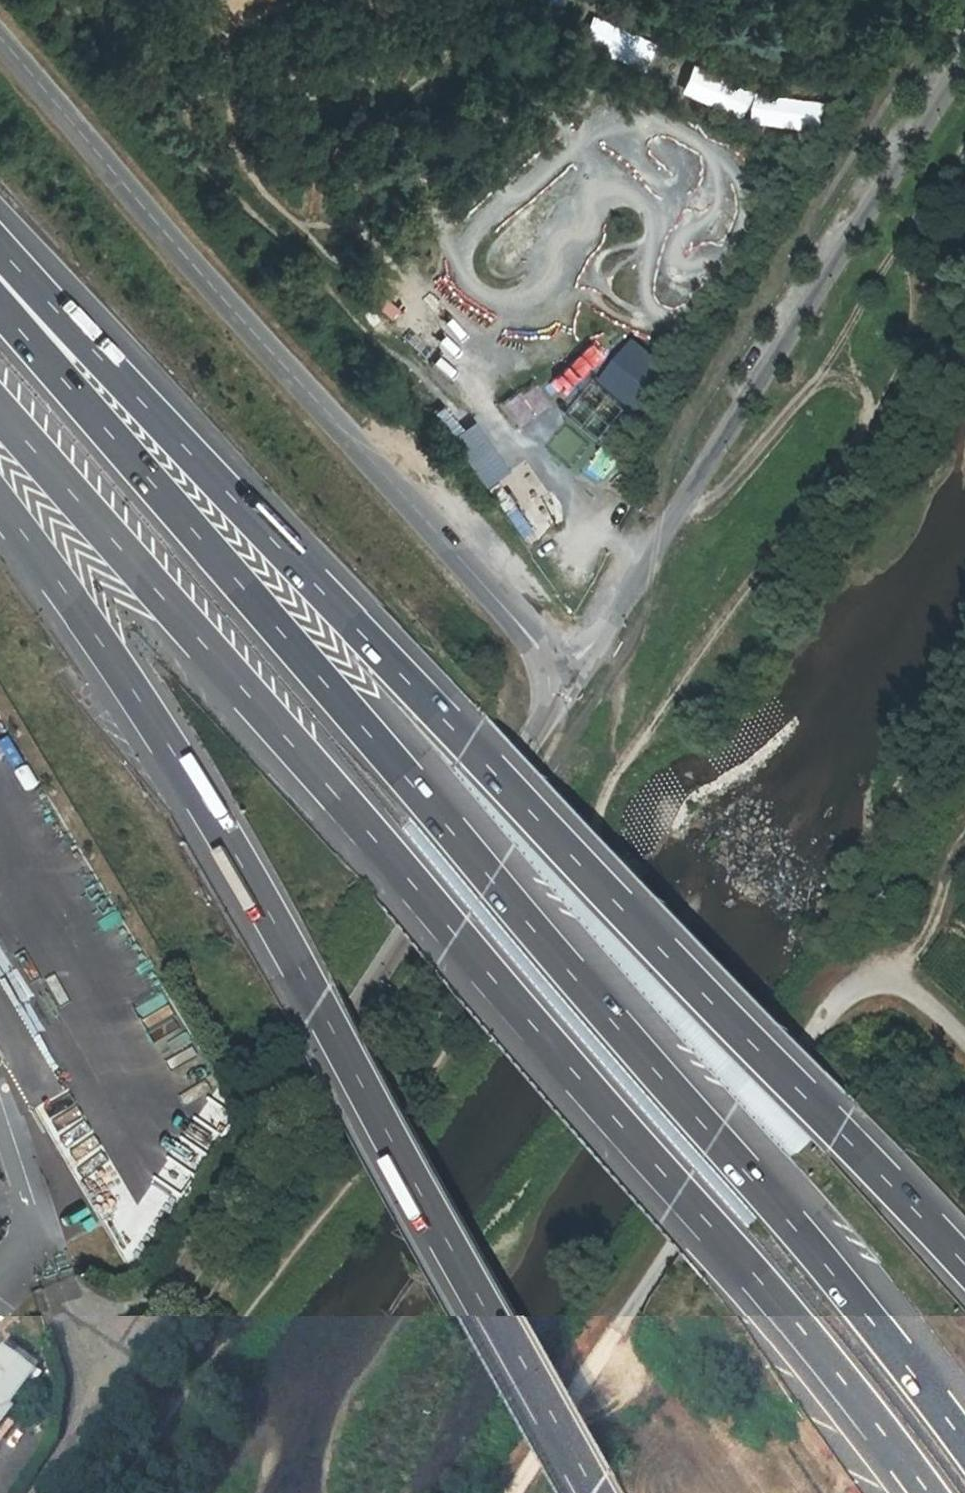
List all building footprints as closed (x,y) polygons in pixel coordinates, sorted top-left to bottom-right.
[(591,19),(582,47),(648,69),(657,41),(591,19)] [(744,120),(754,98),(732,87),(721,108),(744,120)] [(762,126),(787,131),(792,106),(766,101),(762,126)] [(636,345),(604,384),(640,414),(672,375),(636,345)] [(505,413),(542,394),(535,381),(498,400),(505,413)] [(474,424),(452,439),(485,487),(507,472),(474,424)] [(225,1101),(204,1116),(213,1130),(235,1116),(225,1101)] [(47,1121),(56,1150),(62,1167),(56,1169),(45,1172),(49,1185),(56,1182),(72,1177),(79,1175),(94,1219),(133,1208),(101,1104),(72,1113),(56,1118),(47,1121)] [(16,1408),(11,1404),(36,1371),(4,1346),(0,1351),(0,1428),(16,1408)]
